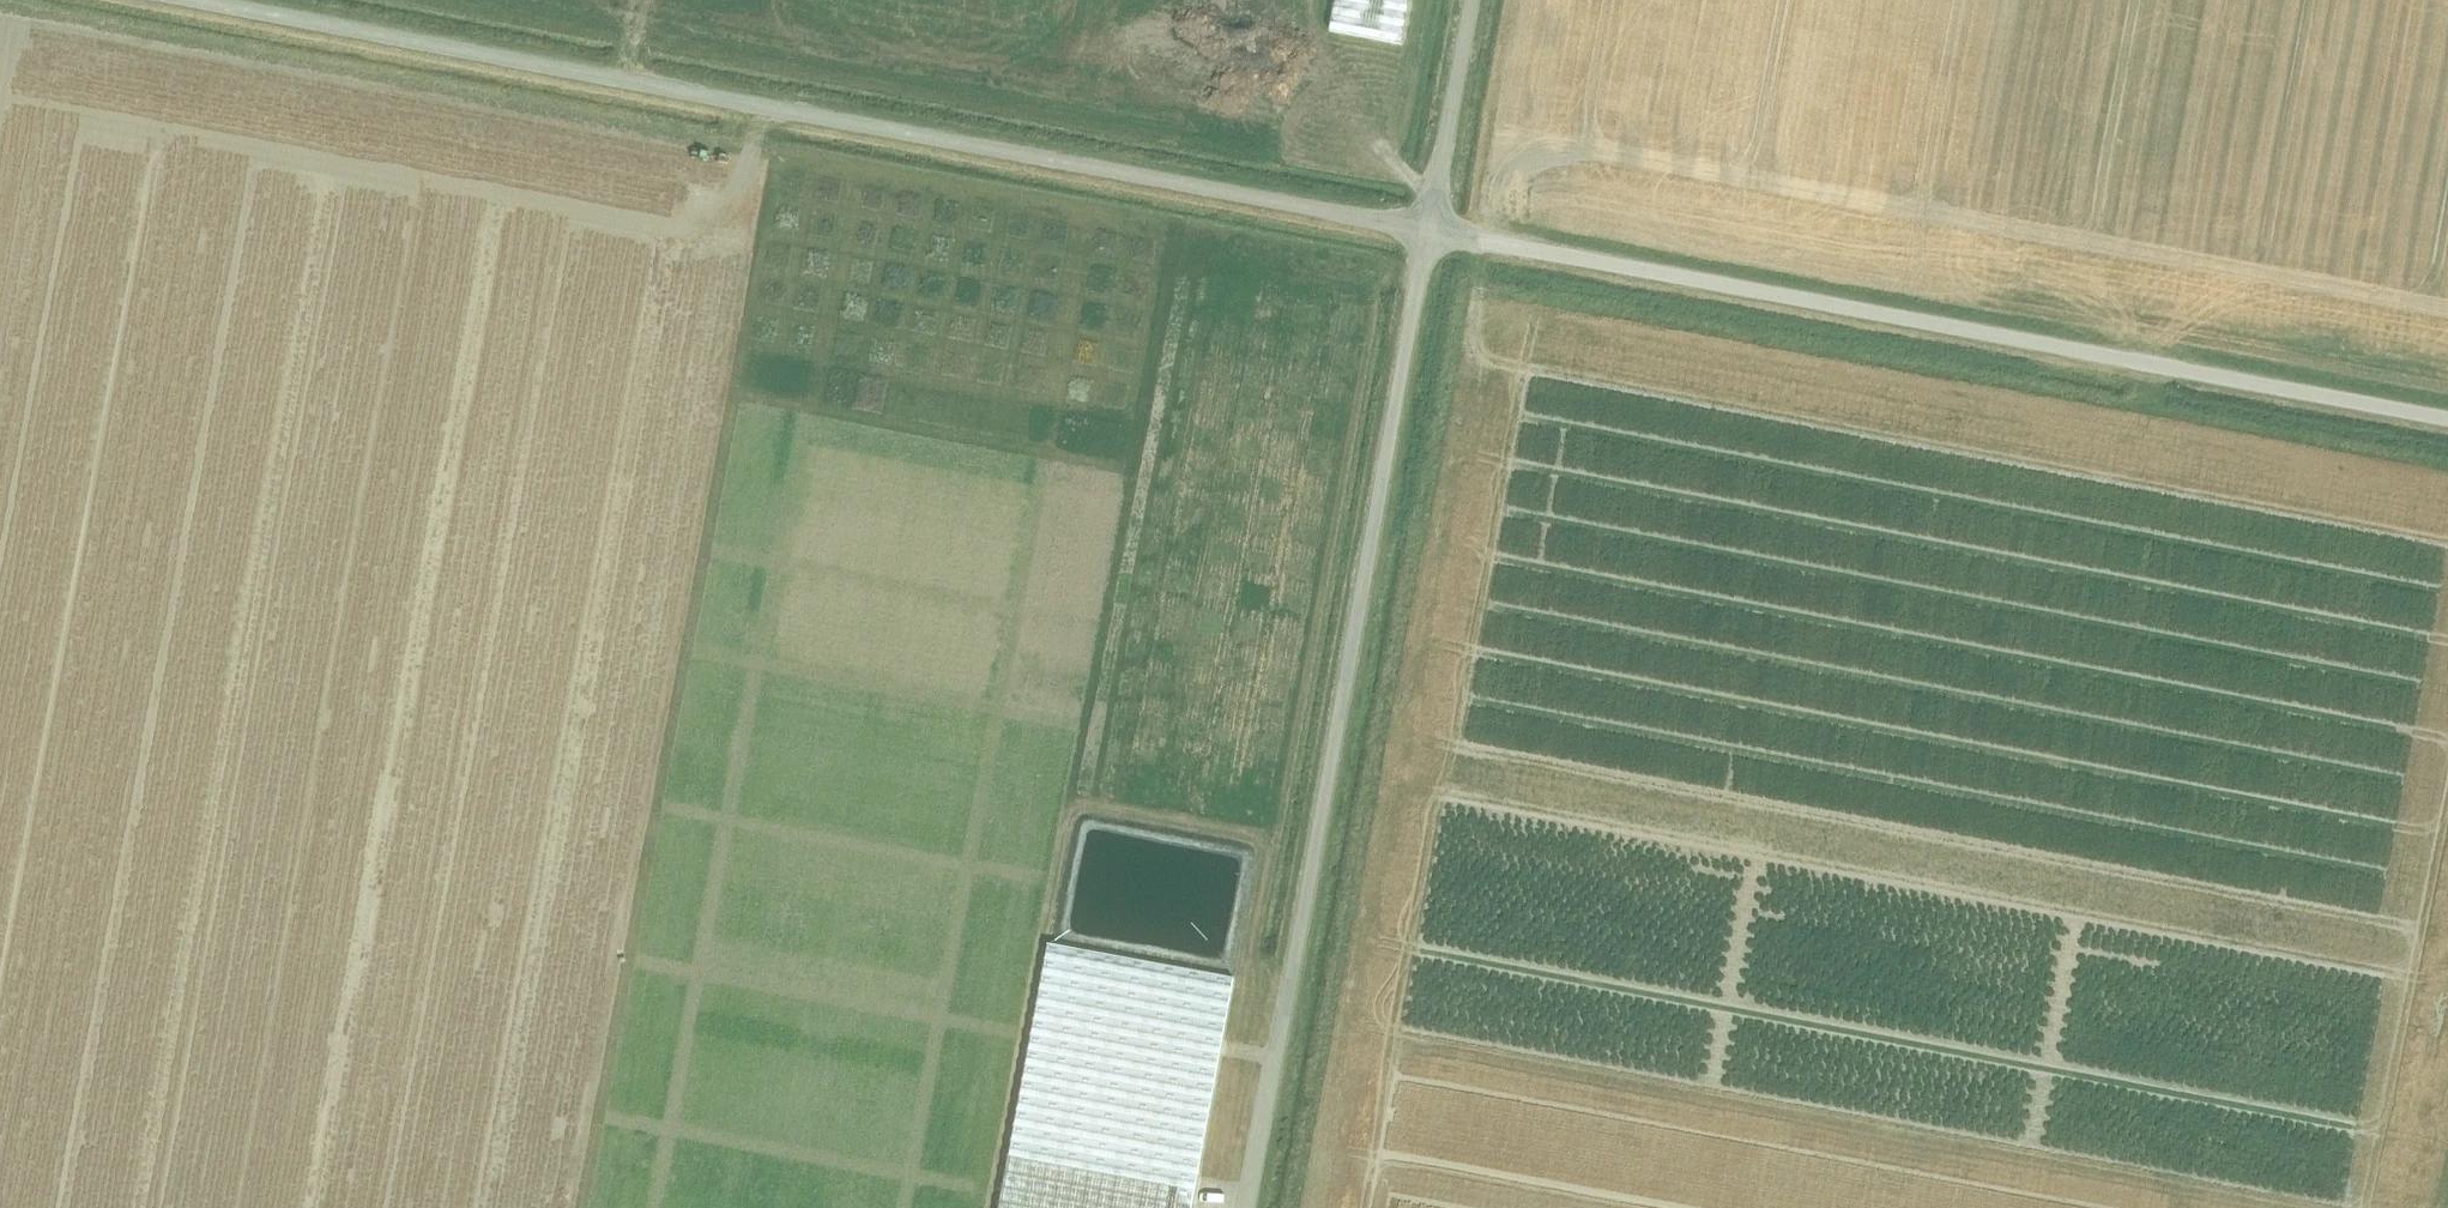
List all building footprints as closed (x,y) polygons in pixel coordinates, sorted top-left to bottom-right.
[(1402,45),(1410,0),(1335,0),(1329,31),(1402,45)] [(1235,980),(1048,946),(1000,1207),(1193,1207),(1235,980)]
